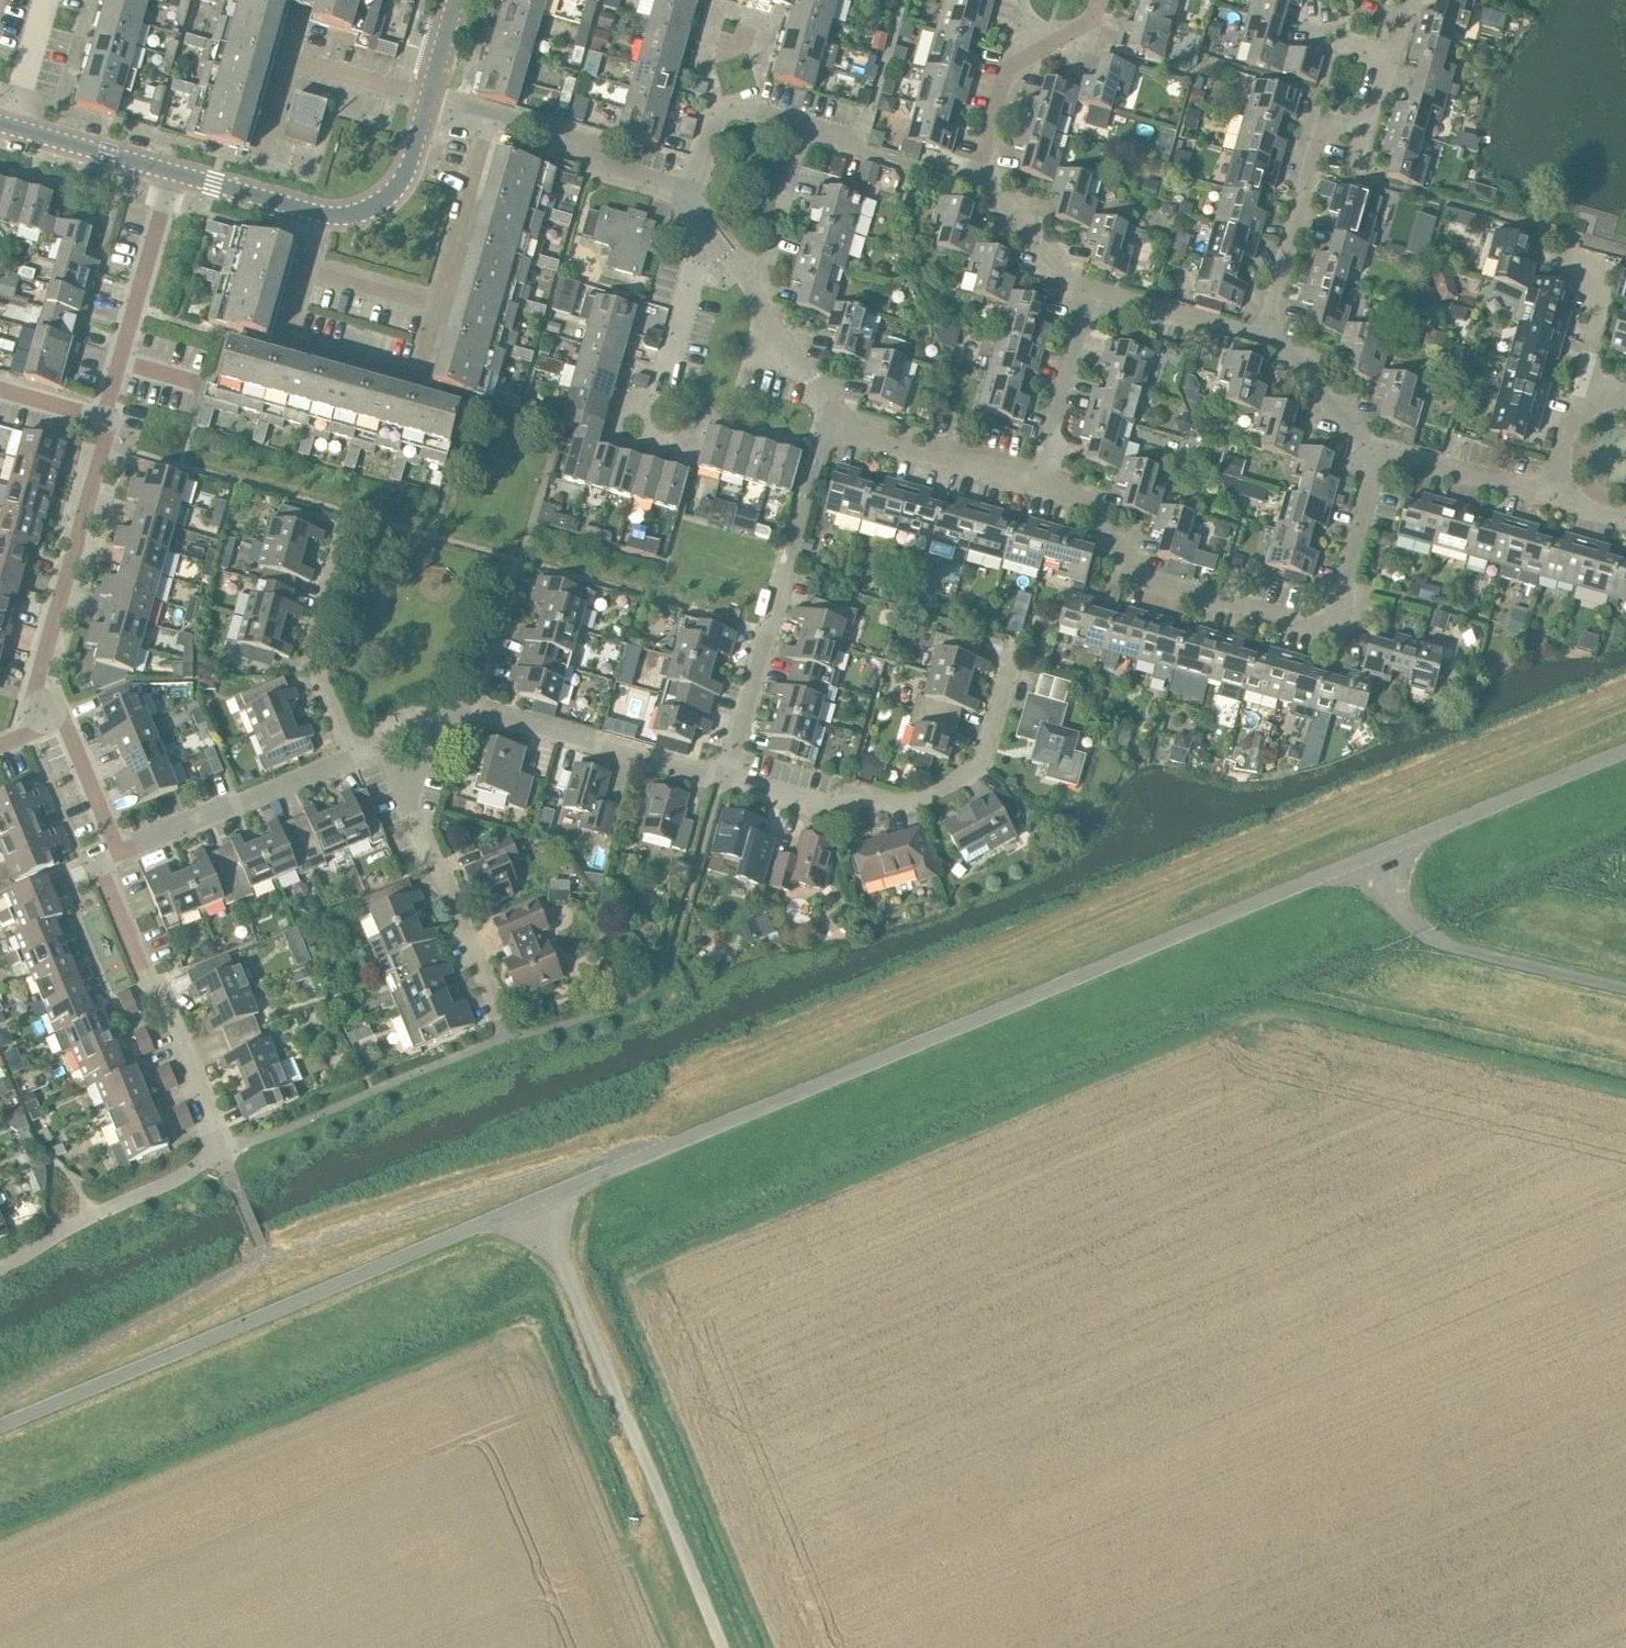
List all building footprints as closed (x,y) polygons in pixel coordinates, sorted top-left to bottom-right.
[(149,2),(143,0),(107,0),(103,13),(142,25),(149,2)] [(337,31),(358,37),(355,47),(395,59),(399,47),(378,40),(384,17),(378,15),(382,0),(199,0),(218,5),(214,19),(220,21),(214,42),(187,35),(184,45),(205,51),(201,65),(207,66),(201,88),(174,80),(171,90),(192,96),(188,110),(194,112),(187,136),(245,152),(287,5),(301,9),(316,13),(313,24),(337,31)] [(188,12),(191,0),(181,0),(179,9),(188,12)] [(547,0),(505,0),(504,3),(543,13),(547,0)] [(697,6),(684,3),(684,4),(671,0),(656,0),(651,19),(690,30),(697,6)] [(772,4),(786,7),(793,10),(796,0),(773,0),(772,4)] [(832,21),(838,0),(796,0),(793,10),(832,21)] [(935,33),(970,43),(974,30),(985,34),(992,11),(954,0),(944,0),(935,33)] [(992,11),(995,0),(954,0),(992,11)] [(1180,0),(1139,0),(1141,1),(1138,13),(1173,23),(1180,0)] [(1284,23),(1290,3),(1301,7),(1303,0),(1252,0),(1248,14),(1284,24),(1284,23)] [(1435,6),(1433,15),(1421,12),(1414,37),(1450,47),(1455,29),(1466,32),(1474,4),(1459,0),(1437,0),(1435,6)] [(597,4),(588,1),(587,1),(581,24),(591,26),(597,4)] [(504,3),(497,25),(536,36),(543,13),(504,3)] [(188,12),(179,9),(175,20),(177,24),(184,26),(188,12)] [(826,43),(832,21),(793,10),(787,32),(826,43)] [(103,13),(96,35),(136,47),(142,25),(103,13)] [(601,13),(596,28),(606,31),(609,19),(607,15),(601,13)] [(1173,23),(1138,13),(1134,26),(1123,23),(1116,46),(1163,59),(1173,23)] [(1316,83),(1323,58),(1278,45),(1284,24),(1248,14),(1240,42),(1252,45),(1247,64),(1316,83)] [(684,53),(690,30),(651,19),(645,42),(684,53)] [(530,59),(536,36),(497,25),(491,48),(530,59)] [(596,28),(592,43),(598,45),(602,43),(606,31),(596,28)] [(819,66),(826,43),(787,32),(780,55),(819,66)] [(575,47),(584,50),(589,35),(582,33),(578,35),(575,47)] [(883,51),(887,36),(876,33),(872,48),(879,50),(883,51)] [(935,33),(925,68),(972,82),(978,59),(967,56),(970,43),(935,33)] [(96,35),(90,58),(130,70),(136,47),(96,35)] [(1414,37),(1408,60),(1407,61),(1419,65),(1413,86),(1448,96),(1448,95),(1458,97),(1460,87),(1451,85),(1456,68),(1445,65),(1450,47),(1414,37)] [(165,54),(175,57),(179,42),(174,40),(169,43),(165,54)] [(645,42),(638,65),(677,76),(684,53),(645,42)] [(584,50),(575,47),(572,59),(574,63),(580,65),(584,50)] [(895,47),(892,59),(904,62),(907,50),(895,47)] [(524,82),(530,59),(491,48),(485,71),(524,82)] [(175,57),(165,54),(162,66),(164,70),(171,72),(175,57)] [(780,55),(774,79),(813,90),(819,66),(780,55)] [(90,58),(83,81),(123,93),(124,90),(132,92),(137,72),(130,69),(130,70),(90,58)] [(1076,102),(1077,102),(1111,112),(1116,93),(1128,97),(1136,68),(1100,58),(1094,80),(1083,77),(1079,89),(1080,89),(1076,102)] [(638,65),(632,87),(671,98),(677,76),(638,65)] [(868,68),(865,79),(874,82),(878,67),(874,65),(872,65),(868,68)] [(925,68),(915,104),(951,114),(954,101),(965,105),(972,82),(925,68)] [(524,82),(485,71),(478,95),(517,106),(524,82)] [(562,93),(572,95),(576,80),(569,79),(566,81),(562,93)] [(1021,123),(1056,133),(1061,114),(1073,118),(1077,102),(1076,102),(1080,89),(1079,89),(1045,80),(1039,101),(1028,98),(1021,123)] [(76,104),(86,107),(117,116),(123,93),(83,81),(76,104)] [(1294,118),(1301,94),(1254,81),(1244,117),(1279,127),(1283,115),(1294,118)] [(700,82),(697,91),(705,93),(708,84),(700,82)] [(153,100),(162,103),(166,88),(161,86),(156,89),(153,100)] [(1448,96),(1413,86),(1407,106),(1396,103),(1389,128),(1424,138),(1429,120),(1440,123),(1448,96)] [(664,121),(671,98),(632,87),(625,110),(664,121)] [(862,90),(859,102),(861,106),(867,107),(871,92),(862,90)] [(1193,90),(1190,102),(1201,105),(1204,93),(1193,90)] [(572,95),(562,93),(559,105),(561,109),(567,111),(572,95)] [(288,126),(284,138),(316,147),(319,135),(328,104),(296,95),(288,126)] [(162,103),(153,100),(150,111),(151,116),(158,118),(162,103)] [(951,114),(915,104),(905,140),(952,153),(958,130),(947,126),(951,114)] [(664,121),(625,110),(619,134),(658,145),(664,121)] [(573,111),(570,119),(583,123),(586,114),(573,111)] [(679,125),(695,130),(697,120),(685,117),(681,119),(679,125)] [(1244,117),(1234,152),(1281,166),(1287,143),(1276,140),(1279,127),(1244,117)] [(1056,133),(1021,123),(1014,147),(1025,150),(1019,172),(1053,182),(1054,182),(1057,169),(1058,169),(1062,154),(1051,151),(1056,133)] [(695,130),(679,125),(677,131),(680,135),(692,139),(695,130)] [(1393,156),(1387,177),(1422,187),(1430,159),(1419,156),(1424,138),(1389,128),(1381,153),(1393,156)] [(1234,152),(1224,188),(1259,198),(1263,186),(1274,189),(1281,166),(1234,152)] [(433,386),(518,409),(521,399),(500,393),(504,380),(498,378),(504,356),(531,364),(534,353),(513,348),(517,334),(511,332),(517,311),(544,318),(547,308),(526,302),(530,288),(524,286),(530,265),(557,272),(559,262),(539,256),(543,242),(537,241),(543,219),(570,227),(572,216),(552,211),(556,197),(550,195),(556,171),(498,155),(433,386)] [(833,158),(828,175),(841,179),(846,161),(833,158)] [(875,185),(880,166),(865,162),(860,181),(875,185)] [(1094,217),(1098,201),(1087,198),(1092,179),(1058,169),(1057,169),(1054,182),(1053,182),(1050,194),(1061,198),(1055,219),(1089,229),(1093,216),(1094,217)] [(1157,196),(1160,182),(1145,178),(1142,193),(1157,196)] [(0,203),(0,222),(19,227),(29,188),(6,182),(0,203)] [(863,187),(851,184),(850,191),(861,193),(863,187)] [(819,224),(855,234),(865,198),(818,185),(811,209),(823,212),(819,224)] [(1335,186),(1328,211),(1340,214),(1334,235),(1369,245),(1382,199),(1335,186)] [(46,218),(53,195),(29,188),(19,227),(52,236),(57,221),(46,218)] [(1224,188),(1214,224),(1261,237),(1267,214),(1256,211),(1259,198),(1224,188)] [(937,247),(971,257),(975,244),(976,245),(979,232),(968,229),(974,207),(939,197),(931,225),(942,228),(937,247)] [(1182,202),(1179,214),(1191,217),(1194,205),(1182,202)] [(590,210),(582,235),(594,239),(593,241),(609,246),(612,251),(607,267),(639,276),(640,275),(647,251),(652,253),(657,237),(657,236),(651,234),(654,225),(644,222),(646,217),(646,216),(629,211),(627,217),(602,209),(601,213),(590,210)] [(1089,229),(1085,242),(1097,245),(1091,266),(1126,277),(1134,248),(1123,245),(1128,226),(1094,217),(1093,216),(1089,229)] [(96,274),(100,263),(84,259),(93,231),(57,221),(52,236),(63,240),(56,262),(57,263),(96,274)] [(294,245),(209,222),(206,232),(226,238),(222,252),(229,253),(223,275),(196,267),(193,278),(213,283),(210,297),(216,299),(209,322),(267,339),(294,245)] [(855,234),(819,224),(816,237),(804,234),(798,257),(833,267),(845,270),(855,234)] [(1214,224),(1204,259),(1239,269),(1243,256),(1254,260),(1261,237),(1214,224)] [(1532,278),(1536,266),(1524,262),(1531,241),(1495,231),(1487,259),(1499,263),(1493,281),(1495,281),(1528,291),(1531,278),(1532,278)] [(1309,278),(1345,288),(1350,269),(1361,273),(1369,245),(1334,235),(1328,256),(1316,253),(1309,278)] [(973,294),(1007,304),(1011,292),(1015,279),(1004,276),(1010,254),(976,245),(975,244),(971,257),(967,272),(978,275),(973,294)] [(8,263),(14,265),(18,262),(21,250),(12,248),(8,263)] [(796,306),(831,316),(834,303),(835,303),(839,288),(828,285),(833,267),(798,257),(791,281),(802,285),(796,306)] [(1239,269),(1204,259),(1194,295),(1198,296),(1195,307),(1220,314),(1223,304),(1240,308),(1247,285),(1236,282),(1239,269)] [(90,297),(96,274),(57,263),(50,286),(90,297)] [(35,270),(24,266),(19,270),(18,275),(20,276),(33,279),(35,270)] [(1616,297),(1625,300),(1625,271),(1623,270),(1616,297)] [(18,275),(13,274),(0,282),(0,297),(14,300),(20,276),(18,275)] [(1345,288),(1309,278),(1302,302),(1314,306),(1308,327),(1342,337),(1343,337),(1346,324),(1351,309),(1339,306),(1345,288)] [(1495,281),(1492,293),(1516,304),(1511,322),(1518,323),(1529,327),(1565,337),(1572,313),(1560,309),(1562,302),(1566,288),(1549,283),(1532,278),(1531,278),(1528,291),(1495,281)] [(84,319),(90,297),(50,286),(44,308),(84,319)] [(1046,302),(1011,292),(1007,304),(1003,320),(1014,323),(1009,340),(1009,341),(1044,351),(1051,326),(1040,323),(1046,302)] [(590,322),(629,333),(636,309),(597,298),(597,299),(586,296),(580,318),(591,321),(590,322)] [(858,297),(854,309),(869,313),(877,315),(880,304),(858,297)] [(831,316),(827,329),(838,332),(832,353),(867,363),(871,350),(871,351),(876,335),(864,332),(869,313),(854,309),(835,303),(834,303),(831,316)] [(1451,306),(1447,317),(1465,322),(1468,311),(1451,306)] [(77,342),(84,319),(44,308),(37,331),(77,342)] [(1619,315),(1609,350),(1625,355),(1625,317),(1619,315)] [(961,329),(934,321),(945,347),(955,349),(961,329)] [(590,322),(584,345),(623,356),(629,333),(590,322)] [(1508,360),(1543,370),(1547,357),(1558,360),(1565,337),(1529,327),(1518,323),(1508,360)] [(1342,337),(1338,349),(1350,353),(1344,374),(1378,384),(1379,384),(1382,371),(1383,372),(1387,356),(1376,353),(1381,334),(1346,324),(1343,337),(1342,337)] [(644,337),(660,341),(663,332),(650,329),(646,331),(644,337)] [(70,365),(77,342),(37,331),(31,354),(70,365)] [(1162,344),(1144,339),(1131,335),(1128,346),(1107,341),(1100,364),(1112,367),(1108,380),(1144,390),(1153,355),(1158,357),(1162,344)] [(660,341),(644,337),(642,344),(644,348),(657,351),(660,341)] [(987,373),(1022,383),(1026,371),(1037,374),(1044,351),(1009,341),(1009,340),(997,337),(987,373)] [(23,356),(24,352),(13,349),(15,344),(0,339),(0,350),(23,356)] [(888,339),(884,354),(886,355),(906,360),(910,346),(888,339)] [(1227,352),(1219,381),(1230,384),(1225,403),(1259,412),(1260,412),(1263,400),(1264,400),(1267,387),(1256,384),(1262,363),(1260,362),(1263,349),(1235,341),(1231,354),(1227,352)] [(219,388),(208,385),(202,405),(203,405),(198,425),(209,428),(214,408),(237,415),(239,409),(260,415),(253,441),(263,444),(269,424),(283,428),(285,421),(306,427),(299,454),(309,457),(315,437),(328,440),(330,434),(352,440),(344,467),(355,470),(360,449),(374,453),(376,447),(397,453),(390,480),(400,483),(406,462),(420,466),(422,460),(445,467),(462,409),(231,344),(219,388)] [(584,345),(578,367),(617,378),(623,356),(584,345)] [(867,363),(863,376),(875,379),(869,400),(904,410),(912,382),(900,379),(906,360),(886,355),(884,354),(871,351),(871,350),(867,363)] [(24,378),(64,389),(70,365),(31,354),(24,378)] [(539,356),(534,372),(541,373),(544,371),(548,359),(539,356)] [(1508,360),(1498,395),(1545,408),(1551,385),(1540,382),(1543,370),(1508,360)] [(956,364),(952,377),(965,381),(969,368),(956,364)] [(578,367),(571,390),(610,401),(617,378),(578,367)] [(1378,384),(1374,396),(1386,400),(1380,421),(1404,428),(1400,442),(1413,446),(1417,432),(1415,431),(1423,403),(1412,400),(1417,381),(1383,372),(1382,371),(1379,384),(1378,384)] [(1022,383),(987,373),(977,409),(1023,422),(1030,399),(1019,395),(1022,383)] [(631,383),(647,388),(650,378),(637,375),(633,377),(631,383)] [(1144,390),(1108,380),(1105,392),(1093,389),(1087,412),(1134,425),(1144,390)] [(571,390),(565,413),(591,421),(591,422),(603,425),(610,401),(571,390)] [(1538,431),(1545,408),(1498,395),(1488,430),(1486,430),(1483,440),(1497,443),(1499,434),(1523,441),(1527,428),(1538,431)] [(523,412),(523,414),(533,417),(536,403),(527,400),(523,412)] [(1298,409),(1264,400),(1263,400),(1260,412),(1259,412),(1255,428),(1266,431),(1261,450),(1295,459),(1296,459),(1299,447),(1300,447),(1303,434),(1292,431),(1298,409)] [(1087,412),(1080,437),(1091,440),(1085,461),(1120,471),(1124,459),(1136,462),(1140,447),(1129,444),(1134,425),(1087,412)] [(591,422),(591,421),(565,413),(561,425),(576,429),(574,434),(573,440),(597,446),(599,441),(603,425),(591,422)] [(721,474),(732,435),(709,428),(698,468),(721,474)] [(18,459),(59,471),(66,445),(25,434),(18,459)] [(721,474),(744,481),(755,442),(732,435),(721,474)] [(562,479),(586,486),(597,446),(573,440),(562,479)] [(778,448),(755,442),(744,481),(767,487),(778,448)] [(586,486),(609,492),(620,453),(597,446),(586,486)] [(1334,457),(1300,447),(1299,447),(1296,459),(1295,459),(1291,475),(1302,478),(1297,496),(1332,506),(1339,481),(1328,478),(1334,457)] [(778,448),(767,487),(791,494),(802,455),(778,448)] [(609,492),(632,498),(643,459),(620,453),(609,492)] [(1246,462),(1223,455),(1218,473),(1240,480),(1246,462)] [(18,459),(11,485),(52,496),(59,471),(18,459)] [(632,498),(654,505),(665,466),(643,459),(632,498)] [(1159,469),(1136,462),(1124,459),(1120,471),(1116,484),(1128,487),(1121,509),(1156,518),(1160,506),(1165,491),(1153,487),(1159,469)] [(838,465),(825,511),(838,515),(835,525),(858,532),(861,522),(871,486),(858,483),(862,471),(838,465)] [(665,466),(654,505),(678,511),(689,472),(665,466)] [(130,490),(181,504),(188,479),(150,469),(146,483),(133,480),(130,490)] [(861,522),(897,532),(910,485),(887,478),(883,490),(871,486),(861,522)] [(11,485),(4,510),(44,522),(52,496),(11,485)] [(897,532),(932,542),(942,506),(929,503),(933,491),(910,485),(897,532)] [(174,528),(181,504),(130,490),(127,500),(141,504),(137,517),(174,528)] [(1276,528),(1311,538),(1315,526),(1326,529),(1332,506),(1297,496),(1286,492),(1286,493),(1276,528)] [(1433,547),(1446,500),(1423,494),(1420,505),(1406,501),(1397,537),(1433,547)] [(942,506),(932,542),(929,555),(953,561),(956,548),(968,552),(981,505),(958,498),(954,510),(942,506)] [(708,522),(714,502),(702,499),(699,509),(695,511),(693,517),(708,522)] [(214,513),(223,516),(227,503),(217,500),(214,513)] [(1433,547),(1468,557),(1478,522),(1465,518),(1469,507),(1446,500),(1433,547)] [(714,502),(708,522),(731,528),(733,519),(734,519),(736,510),(727,508),(726,505),(714,502)] [(543,503),(537,522),(551,526),(557,507),(543,503)] [(968,552),(1003,562),(1013,526),(1000,523),(1004,511),(981,505),(968,552)] [(266,543),(304,553),(308,539),(321,543),(324,532),(287,522),(291,509),(282,506),(278,520),(273,518),(266,543)] [(1156,518),(1152,531),(1164,534),(1157,556),(1170,559),(1166,572),(1193,579),(1196,567),(1214,572),(1218,558),(1197,552),(1201,538),(1189,534),(1194,516),(1160,506),(1156,518)] [(0,523),(0,536),(32,545),(32,546),(37,547),(44,522),(4,510),(0,523)] [(223,516),(214,513),(210,527),(219,529),(223,516)] [(1469,557),(1466,570),(1500,580),(1504,567),(1517,520),(1494,514),(1491,525),(1478,522),(1468,557),(1469,557)] [(168,552),(174,528),(137,517),(133,531),(120,528),(117,538),(168,552)] [(1013,526),(1003,562),(1038,572),(1039,572),(1042,560),(1052,525),(1029,518),(1025,530),(1013,526)] [(754,535),(756,525),(744,522),(734,519),(733,519),(731,528),(754,535)] [(1517,520),(1504,567),(1505,567),(1502,578),(1536,587),(1539,577),(1549,542),(1536,538),(1539,527),(1517,520)] [(756,525),(754,535),(769,539),(771,532),(768,529),(756,525)] [(1095,549),(1082,546),(1073,543),(1076,532),(1052,525),(1042,560),(1060,565),(1056,577),(1085,584),(1095,549)] [(595,539),(598,530),(586,527),(582,529),(580,535),(595,539)] [(1311,538),(1276,528),(1266,564),(1312,577),(1319,554),(1308,551),(1311,538)] [(598,530),(595,539),(610,544),(612,537),(610,533),(598,530)] [(1539,577),(1574,587),(1588,540),(1565,534),(1561,545),(1549,542),(1539,577)] [(32,546),(32,545),(0,536),(0,563),(25,571),(32,546)] [(645,537),(643,543),(641,552),(656,556),(660,542),(645,537)] [(161,576),(168,552),(117,538),(114,548),(127,552),(123,566),(161,576)] [(806,539),(803,550),(812,552),(815,541),(806,539)] [(641,552),(643,543),(631,540),(628,542),(626,548),(641,552)] [(1574,587),(1610,597),(1620,561),(1607,558),(1610,547),(1588,540),(1574,587)] [(313,571),(300,567),(304,553),(266,543),(259,568),(264,569),(260,582),(293,592),(297,578),(310,582),(313,571)] [(206,563),(215,566),(219,552),(209,550),(206,563)] [(1610,597),(1625,601),(1625,563),(1620,561),(1610,597)] [(18,596),(25,571),(0,563),(0,591),(18,596)] [(215,566),(206,563),(202,576),(211,579),(215,566)] [(154,600),(161,576),(123,566),(119,579),(106,576),(103,586),(154,600)] [(884,574),(878,595),(888,597),(894,577),(884,574)] [(925,574),(921,590),(931,593),(936,577),(925,574)] [(542,620),(580,630),(586,607),(592,608),(596,593),(540,577),(533,602),(546,606),(542,620)] [(257,596),(252,594),(245,619),(283,630),(287,616),(300,619),(303,609),(290,605),(293,592),(260,582),(257,596)] [(147,624),(154,600),(103,586),(100,596),(114,600),(110,614),(147,624)] [(10,622),(18,596),(0,591),(0,618),(10,622)] [(1112,616),(1091,610),(1094,598),(1069,591),(1059,627),(1078,632),(1074,643),(1102,651),(1112,616)] [(930,594),(926,608),(949,615),(953,601),(930,594)] [(187,610),(196,612),(200,599),(191,596),(187,610)] [(802,637),(839,648),(846,624),(854,626),(858,612),(812,598),(809,612),(795,608),(792,619),(805,623),(802,637)] [(1116,669),(1120,656),(1138,661),(1151,614),(1128,608),(1125,619),(1112,616),(1102,651),(1099,661),(1103,662),(1103,665),(1116,669)] [(196,612),(187,610),(183,623),(193,625),(196,612)] [(1446,632),(1451,615),(1436,611),(1431,628),(1446,632)] [(1514,611),(1508,633),(1520,636),(1526,614),(1514,611)] [(141,649),(147,624),(110,614),(106,628),(93,624),(90,634),(141,649)] [(1156,666),(1152,679),(1166,683),(1166,680),(1171,681),(1173,671),(1183,636),(1171,632),(1174,621),(1151,614),(1138,661),(1156,666)] [(675,658),(713,668),(717,654),(730,658),(737,633),(681,617),(676,632),(682,634),(675,658)] [(3,647),(10,622),(0,618),(0,646),(3,647)] [(283,630),(245,619),(238,644),(243,645),(239,659),(248,661),(252,648),(289,658),(292,647),(279,643),(283,630)] [(580,630),(542,620),(538,634),(525,630),(521,641),(527,642),(523,656),(574,670),(578,656),(573,654),(580,630)] [(1173,671),(1209,681),(1222,634),(1199,628),(1196,639),(1183,636),(1173,671)] [(932,674),(970,685),(974,671),(987,675),(990,664),(977,660),(980,646),(935,633),(930,648),(938,651),(932,674)] [(141,649),(90,634),(87,644),(100,648),(96,663),(92,680),(96,692),(127,679),(129,672),(134,673),(141,649)] [(1244,691),(1254,656),(1242,652),(1245,641),(1222,634),(1209,681),(1221,685),(1218,698),(1238,703),(1242,690),(1244,691)] [(1421,641),(1396,634),(1393,645),(1372,639),(1362,674),(1374,678),(1390,683),(1393,671),(1410,676),(1411,677),(1421,641)] [(791,675),(836,688),(840,674),(832,672),(839,648),(802,637),(798,651),(784,647),(781,658),(795,661),(791,675)] [(1410,676),(1407,687),(1433,695),(1446,648),(1421,641),(1411,677),(1410,676)] [(1244,691),(1280,701),(1293,654),(1270,648),(1267,659),(1254,656),(1244,691)] [(1313,722),(1315,711),(1325,676),(1313,672),(1316,661),(1293,654),(1280,701),(1292,705),(1290,716),(1313,722)] [(574,670),(523,656),(519,669),(514,667),(511,678),(524,682),(520,696),(558,707),(564,683),(570,684),(574,670)] [(659,694),(711,709),(714,695),(719,697),(722,686),(709,682),(713,668),(675,658),(669,681),(663,680),(659,694)] [(193,664),(183,664),(184,678),(193,678),(193,664)] [(636,672),(621,669),(617,683),(632,687),(636,672)] [(1325,676),(1315,711),(1343,719),(1346,708),(1365,713),(1374,678),(1362,674),(1349,670),(1346,681),(1325,676)] [(970,685),(932,674),(925,698),(917,695),(913,710),(959,723),(963,710),(976,713),(979,703),(966,699),(970,685)] [(836,688),(791,675),(787,688),(774,684),(771,695),(784,699),(780,713),(818,724),(824,700),(832,702),(836,688)] [(255,734),(291,718),(286,705),(298,700),(294,689),(289,691),(284,679),(244,695),(234,699),(240,712),(245,710),(255,734)] [(130,685),(121,689),(126,702),(103,711),(109,725),(96,730),(100,740),(150,720),(140,696),(135,698),(130,685)] [(1094,690),(1089,706),(1100,709),(1104,692),(1094,690)] [(711,709),(659,694),(655,708),(660,710),(653,734),(691,745),(695,730),(709,734),(712,723),(707,722),(711,709)] [(1028,694),(1016,737),(1039,744),(1035,759),(1050,763),(1046,778),(1077,787),(1086,756),(1071,752),(1076,736),(1060,732),(1068,705),(1028,694)] [(197,727),(206,723),(201,710),(192,714),(197,727)] [(959,723),(913,710),(909,725),(917,727),(910,751),(914,752),(912,764),(912,767),(914,769),(917,772),(921,773),(926,772),(929,770),(931,767),(933,757),(948,762),(952,747),(965,751),(968,740),(955,736),(959,723)] [(818,724),(780,713),(776,727),(763,723),(760,734),(773,737),(769,752),(815,765),(819,750),(811,748),(818,724)] [(291,718),(255,734),(264,756),(260,759),(265,773),(275,768),(314,752),(309,739),(314,737),(309,726),(297,732),(291,718)] [(159,743),(150,720),(100,740),(104,750),(117,744),(123,758),(159,743)] [(206,723),(197,727),(203,740),(212,736),(206,723)] [(512,797),(509,806),(524,810),(533,779),(519,775),(526,751),(487,740),(479,769),(484,771),(479,788),(512,797)] [(169,766),(159,743),(123,758),(128,771),(115,776),(120,786),(169,766)] [(223,771),(218,758),(209,762),(214,775),(223,771)] [(565,808),(585,813),(581,829),(608,836),(615,810),(600,806),(609,774),(577,765),(565,808)] [(142,805),(147,803),(151,801),(178,790),(169,766),(120,786),(124,796),(136,791),(142,805)] [(59,865),(60,865),(56,857),(43,825),(40,817),(27,786),(0,797),(0,890),(59,865)] [(966,866),(967,865),(1017,838),(1008,823),(1020,816),(1004,787),(977,802),(979,805),(944,825),(966,866)] [(47,793),(45,788),(37,792),(42,803),(50,800),(47,793)] [(688,796),(655,788),(642,834),(674,843),(672,848),(686,852),(694,823),(681,819),(688,796)] [(332,813),(347,850),(370,841),(372,846),(387,840),(366,790),(353,796),(351,791),(341,795),(346,808),(332,813)] [(54,811),(50,800),(42,803),(47,815),(54,811)] [(293,821),(311,865),(313,870),(327,864),(325,859),(347,850),(332,813),(319,819),(314,806),(303,810),(305,815),(293,821)] [(724,812),(712,854),(737,861),(733,878),(762,886),(775,839),(763,835),(765,823),(724,812)] [(313,870),(311,865),(293,821),(280,826),(278,821),(268,825),(273,838),(259,844),(268,865),(275,880),(297,871),(299,876),(313,870)] [(66,839),(61,827),(53,831),(58,842),(66,839)] [(853,848),(863,885),(917,870),(920,881),(935,877),(926,847),(912,851),(907,832),(853,848)] [(780,855),(771,887),(791,892),(794,882),(823,890),(837,844),(803,834),(795,859),(780,855)] [(275,880),(268,865),(259,844),(246,849),(241,836),(230,841),(232,845),(220,851),(226,865),(240,900),(254,895),(252,889),(275,880)] [(493,859),(466,870),(477,897),(483,894),(488,906),(513,896),(507,884),(515,881),(508,863),(518,859),(509,838),(488,846),(493,859)] [(71,851),(66,839),(58,842),(63,854),(71,851)] [(240,900),(226,865),(220,851),(207,856),(205,851),(195,856),(200,868),(186,874),(201,910),(224,901),(226,906),(240,900)] [(146,881),(167,931),(181,925),(179,920),(201,910),(186,874),(173,879),(168,867),(158,871),(160,876),(146,881)] [(8,893),(16,913),(55,897),(53,893),(47,877),(8,893)] [(380,936),(416,921),(411,907),(423,902),(419,892),(414,894),(409,880),(359,901),(365,916),(370,913),(380,936)] [(570,907),(570,882),(549,882),(549,906),(570,907)] [(16,913),(24,932),(24,933),(55,920),(55,921),(63,917),(57,902),(68,897),(64,888),(53,893),(55,897),(16,913)] [(548,945),(543,947),(537,932),(547,928),(537,904),(494,922),(504,946),(509,944),(515,959),(505,963),(518,996),(561,978),(548,945)] [(10,910),(0,914),(0,916),(4,924),(14,920),(10,910)] [(61,935),(55,921),(55,920),(24,933),(24,932),(15,936),(24,956),(63,940),(61,935)] [(416,921),(380,936),(381,939),(370,944),(383,977),(439,954),(434,941),(439,939),(434,929),(422,934),(416,921)] [(24,956),(32,975),(71,959),(65,944),(76,940),(72,930),(61,935),(63,940),(24,956)] [(202,943),(200,949),(202,954),(208,957),(214,954),(216,949),(214,943),(208,941),(202,943)] [(22,963),(17,952),(7,957),(11,967),(22,963)] [(399,1014),(447,994),(441,980),(454,975),(449,965),(444,967),(439,954),(383,977),(399,1014)] [(220,960),(187,973),(193,986),(190,987),(194,998),(207,992),(213,1006),(249,991),(239,967),(234,969),(229,956),(220,960)] [(32,975),(40,995),(79,978),(77,974),(71,959),(32,975)] [(40,995),(48,1014),(87,997),(81,983),(92,978),(88,969),(77,974),(79,978),(40,995)] [(122,1006),(134,1001),(130,991),(118,996),(122,1006)] [(249,991),(213,1006),(218,1019),(205,1024),(210,1035),(222,1029),(228,1042),(259,1029),(254,1017),(259,1015),(249,991)] [(414,1051),(475,1026),(465,1002),(452,1007),(447,994),(399,1014),(414,1051)] [(28,1006),(38,1001),(35,995),(25,999),(28,1006)] [(342,995),(331,999),(337,1013),(348,1009),(342,995)] [(87,997),(48,1014),(56,1033),(56,1034),(65,1031),(64,1030),(95,1017),(87,997)] [(134,1001),(122,1006),(126,1016),(138,1011),(134,1001)] [(65,1031),(56,1034),(64,1053),(72,1050),(112,1034),(103,1013),(95,1017),(64,1030),(65,1031)] [(259,1029),(228,1042),(233,1055),(220,1060),(224,1071),(237,1065),(243,1079),(279,1064),(269,1040),(264,1042),(259,1029)] [(138,1045),(150,1040),(146,1030),(134,1035),(138,1045)] [(72,1050),(81,1069),(120,1053),(112,1034),(72,1050)] [(150,1040),(138,1045),(143,1055),(154,1050),(150,1040)] [(128,1072),(127,1072),(120,1053),(81,1069),(89,1089),(97,1086),(97,1085),(128,1072)] [(250,1119),(282,1106),(299,1099),(293,1084),(288,1086),(279,1064),(243,1079),(248,1092),(235,1097),(240,1108),(245,1106),(250,1119)] [(0,1068),(0,1093),(1,1096),(14,1091),(4,1066),(0,1068)] [(162,1081),(174,1076),(170,1066),(158,1071),(162,1081)] [(144,1088),(136,1068),(127,1072),(128,1072),(97,1085),(97,1086),(105,1104),(144,1088)] [(174,1076),(162,1081),(166,1091),(178,1086),(174,1076)] [(152,1108),(144,1088),(105,1104),(113,1124),(152,1108)] [(21,1105),(8,1110),(12,1120),(25,1115),(21,1105)] [(178,1120),(190,1115),(186,1105),(174,1110),(178,1120)] [(160,1127),(152,1108),(113,1124),(121,1143),(160,1127)] [(190,1115),(178,1120),(182,1130),(194,1125),(190,1115)] [(160,1127),(121,1143),(129,1163),(169,1147),(160,1127)] [(32,1167),(41,1191),(45,1190),(47,1178),(44,1163),(32,1167)] [(85,1171),(80,1178),(83,1180),(89,1186),(94,1178),(85,1171)]
